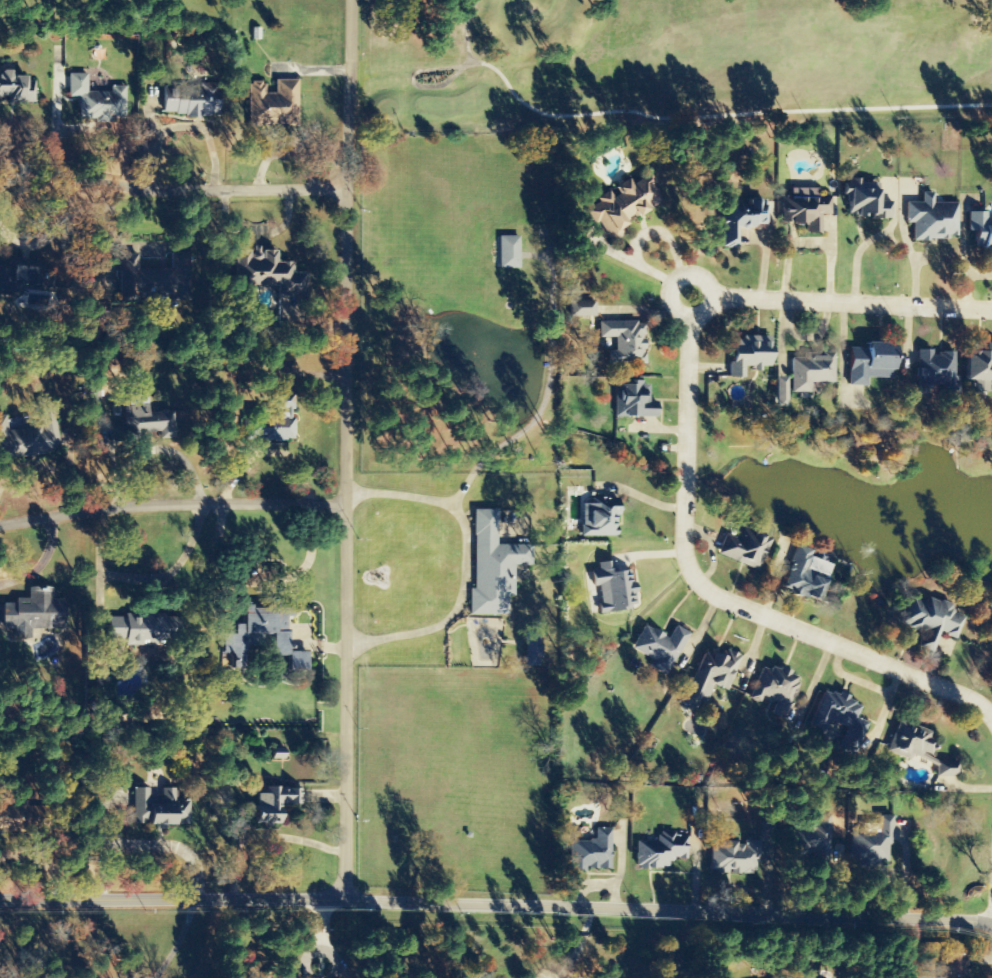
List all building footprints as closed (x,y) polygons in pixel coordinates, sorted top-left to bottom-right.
[(35,81),(25,81),(25,76),(12,76),(12,72),(0,72),(0,97),(9,97),(9,103),(35,102),(35,81)] [(126,87),(110,87),(110,93),(87,93),(87,74),(68,74),(68,98),(78,98),(78,120),(126,120),(126,87)] [(298,80),(275,80),(275,93),(265,93),(265,83),(252,83),(252,110),(264,110),(264,126),(298,126),(298,80)] [(661,201),(647,175),(633,183),(630,178),(610,189),(612,192),(587,206),(608,243),(625,233),(620,225),(661,201)] [(891,220),(892,203),(875,202),(876,182),(847,180),(845,215),(871,216),(871,219),(891,220)] [(821,233),(820,215),(830,215),(830,195),(820,195),(820,189),(790,190),(790,198),(781,198),(781,224),(805,224),(805,233),(821,233)] [(956,204),(932,204),(932,192),(921,192),(921,203),(906,203),(906,224),(912,224),(912,240),(957,240),(956,204)] [(721,249),(737,249),(737,226),(763,226),(763,201),(721,202),(721,249)] [(985,220),(985,213),(968,212),(967,232),(972,233),(972,253),(991,253),(991,220),(985,220)] [(498,270),(519,269),(519,236),(498,237),(498,270)] [(234,252),(235,302),(253,302),(253,287),(275,287),(276,297),(305,296),(304,273),(292,273),(292,262),(276,263),(276,251),(255,251),(234,252)] [(115,295),(149,296),(149,311),(167,311),(167,298),(182,298),(182,257),(167,257),(167,270),(138,269),(139,255),(116,255),(115,295)] [(643,365),(644,323),(599,322),(598,338),(614,339),(614,351),(609,351),(608,364),(643,365)] [(729,378),(744,378),(744,369),(761,369),(761,367),(769,367),(770,337),(741,336),(741,340),(729,340),(729,378)] [(848,386),(866,386),(866,378),(890,378),(890,344),(863,344),(863,348),(848,348),(848,386)] [(962,381),(991,382),(991,344),(986,344),(985,353),(963,352),(962,381)] [(916,386),(943,386),(943,394),(955,394),(955,354),(932,354),(932,351),(916,351),(916,386)] [(791,393),(810,393),(810,383),(834,383),(834,355),(802,355),(802,360),(790,361),(791,393)] [(773,407),(784,407),(785,378),(774,377),(773,407)] [(655,418),(656,401),(648,401),(649,383),(616,382),(614,417),(655,418)] [(148,413),(147,397),(125,398),(127,435),(156,433),(156,439),(174,438),(172,411),(148,413)] [(8,430),(8,417),(0,417),(0,441),(4,441),(5,457),(60,454),(57,402),(42,403),(43,428),(8,430)] [(294,441),(294,418),(287,418),(287,416),(243,415),(243,440),(294,441)] [(616,537),(616,499),(590,499),(590,505),(582,505),(581,537),(616,537)] [(474,510),(474,589),(469,589),(470,616),(507,616),(507,597),(512,597),(512,566),(530,566),(530,545),(496,546),(496,510),(474,510)] [(717,554),(757,571),(770,540),(730,523),(717,554)] [(829,565),(809,557),(811,550),(796,545),(781,588),(816,601),(829,565)] [(614,572),(612,561),(597,563),(598,572),(593,573),(597,612),(635,608),(631,570),(614,572)] [(64,599),(52,599),(52,589),(28,589),(28,599),(15,599),(15,604),(0,604),(0,628),(64,628),(64,599)] [(932,652),(938,633),(955,639),(963,617),(950,612),(951,608),(909,594),(899,625),(921,632),(916,647),(932,652)] [(241,636),(269,635),(270,657),(285,657),(284,618),(291,617),(290,605),(240,607),(241,625),(232,625),(232,635),(219,635),(220,654),(230,654),(230,670),(243,669),(241,636)] [(106,639),(123,639),(123,645),(164,646),(164,639),(180,639),(180,620),(166,620),(166,616),(107,615),(106,639)] [(687,632),(673,626),(669,637),(641,626),(631,650),(652,659),(649,667),(669,676),(687,632)] [(539,667),(540,632),(525,631),(524,666),(539,667)] [(684,706),(703,712),(712,685),(728,691),(740,655),(726,650),(724,658),(703,651),(684,706)] [(308,653),(286,653),(287,671),(308,671),(308,653)] [(775,702),(771,716),(788,720),(799,675),(760,666),(752,700),(761,702),(762,699),(775,702)] [(811,726),(825,731),(828,722),(845,727),(839,747),(858,753),(867,722),(855,719),(860,702),(821,691),(811,726)] [(909,761),(911,755),(921,759),(923,753),(930,755),(934,743),(928,741),(931,732),(897,720),(886,752),(909,761)] [(284,759),(284,748),(270,748),(271,760),(284,759)] [(936,762),(936,777),(958,776),(957,761),(936,762)] [(281,823),(281,806),(300,806),(300,789),(264,789),(264,795),(254,795),(254,823),(281,823)] [(189,826),(189,801),(177,801),(177,790),(160,790),(160,804),(149,804),(149,790),(132,790),(132,826),(189,826)] [(25,832),(25,808),(0,807),(0,832),(25,832)] [(890,816),(877,816),(877,824),(867,824),(867,833),(852,833),(852,860),(868,860),(868,867),(890,867),(890,816)] [(611,829),(595,829),(595,841),(570,841),(569,870),(610,871),(611,829)] [(815,852),(813,863),(826,865),(831,837),(796,830),(793,848),(815,852)] [(687,860),(688,835),(658,834),(657,841),(637,841),(637,869),(669,869),(669,860),(687,860)] [(761,840),(745,839),(745,843),(721,842),(720,847),(711,847),(710,873),(755,875),(755,864),(760,864),(761,840)] [(946,968),(940,968),(940,977),(967,977),(967,954),(946,955),(946,968)]
